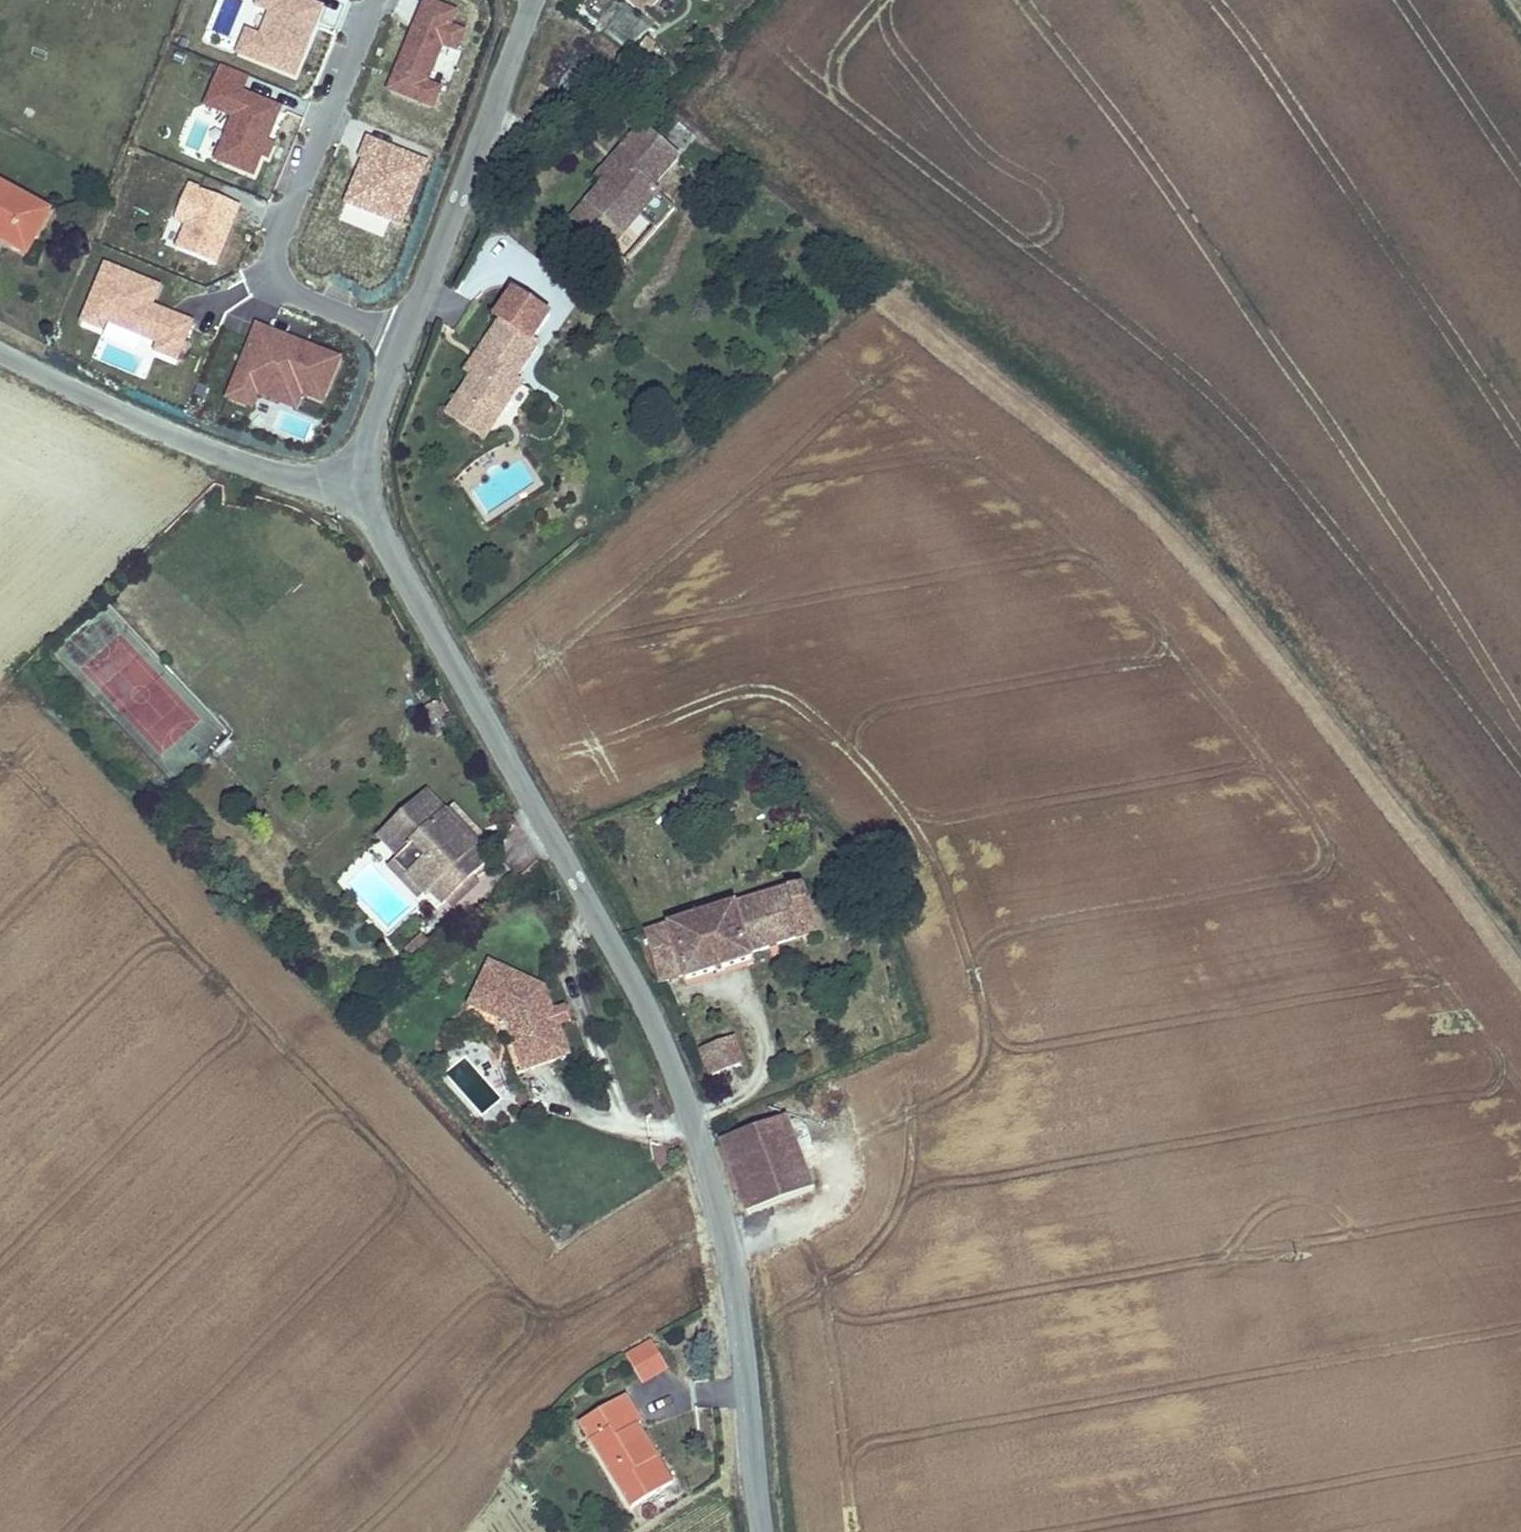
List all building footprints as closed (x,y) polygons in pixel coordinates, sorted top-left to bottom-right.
[(298,0),(258,0),(256,5),(274,12),(262,39),(247,33),(239,53),(295,74),(322,10),(298,0)] [(428,0),(422,0),(384,92),(432,113),(442,88),(429,82),(443,50),(457,56),(466,31),(453,26),(459,12),(428,0)] [(249,78),(221,67),(204,107),(232,118),(214,161),(254,176),(262,157),(268,159),(272,147),(269,145),(282,110),(243,95),(249,78)] [(599,184),(566,220),(612,254),(663,197),(655,191),(683,159),(641,124),(592,178),(599,184)] [(427,162),(365,137),(333,217),(384,241),(390,225),(403,228),(427,162)] [(0,179),(0,245),(29,260),(58,210),(0,179)] [(240,208),(185,184),(168,224),(182,231),(172,249),(217,269),(240,208)] [(162,287),(103,264),(77,324),(104,333),(107,326),(151,344),(149,355),(177,366),(195,323),(153,306),(162,287)] [(534,342),(551,317),(511,288),(490,318),(496,323),(462,372),(467,378),(443,416),(484,445),(524,386),(518,381),(541,347),(534,342)] [(341,358),(253,323),(222,399),(252,410),(258,399),(296,411),(303,399),(322,406),(341,358)] [(416,903),(428,897),(441,909),(493,860),(480,847),(489,840),(454,804),(447,809),(429,785),(398,814),(374,838),(394,859),(385,870),(416,903)] [(819,936),(809,903),(791,905),(785,887),(644,931),(658,987),(684,979),(686,986),(752,962),(750,955),(819,936)] [(517,1079),(571,1059),(559,1029),(571,1025),(565,1006),(553,1009),(544,986),(487,961),(463,1011),(496,1030),(517,1079)] [(735,1037),(697,1050),(708,1080),(746,1065),(735,1037)] [(746,1218),(814,1192),(788,1119),(719,1142),(746,1218)] [(626,1395),(576,1423),(630,1510),(674,1483),(639,1426),(645,1423),(626,1395)]
